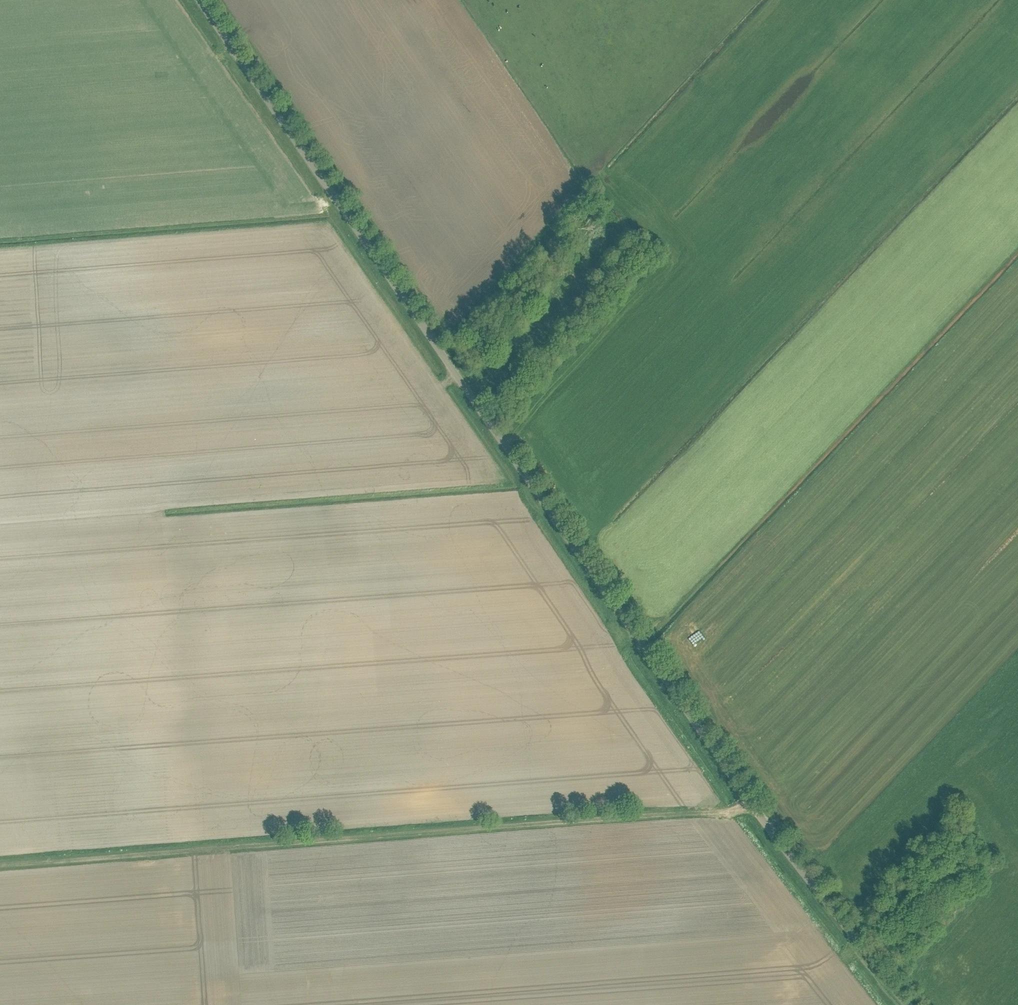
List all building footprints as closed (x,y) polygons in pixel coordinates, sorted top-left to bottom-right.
[(982,832),(988,828),(985,822),(979,826),(982,832)]
